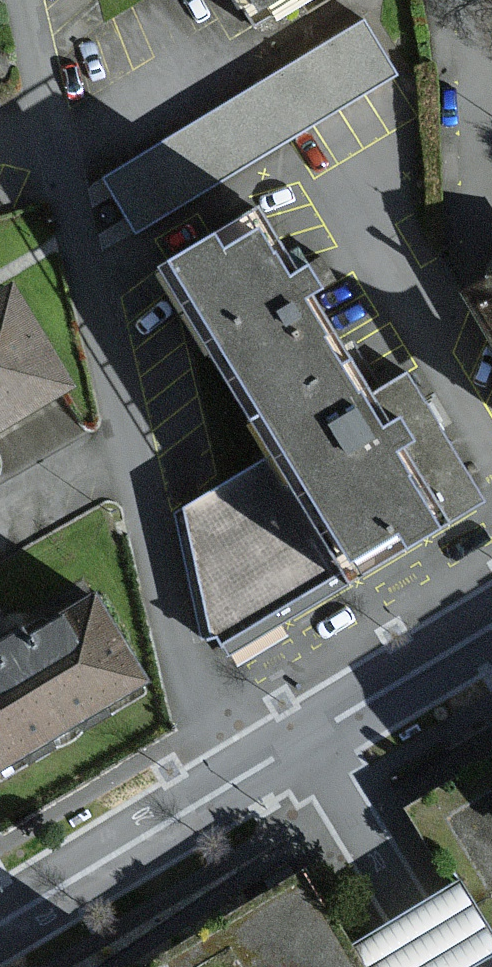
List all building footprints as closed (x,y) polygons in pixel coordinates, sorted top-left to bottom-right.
[(255,24),(295,0),(240,0),(255,24)] [(367,15),(105,173),(140,232),(403,73),(367,15)] [(211,338),(257,413),(363,349),(329,293),(345,283),(330,257),(312,268),(270,199),(165,263),(211,338)] [(471,289),(491,323),(491,276),(471,289)] [(0,297),(0,425),(84,376),(27,281),(0,297)] [(257,413),(283,456),(355,574),(477,499),(419,404),(403,414),(363,349),(257,413)] [(177,519),(209,644),(355,574),(283,456),(222,492),(177,519)] [(0,654),(0,778),(157,685),(103,594),(0,654)] [(406,809),(491,949),(491,756),(406,809)] [(296,863),(128,966),(361,966),(296,863)]
